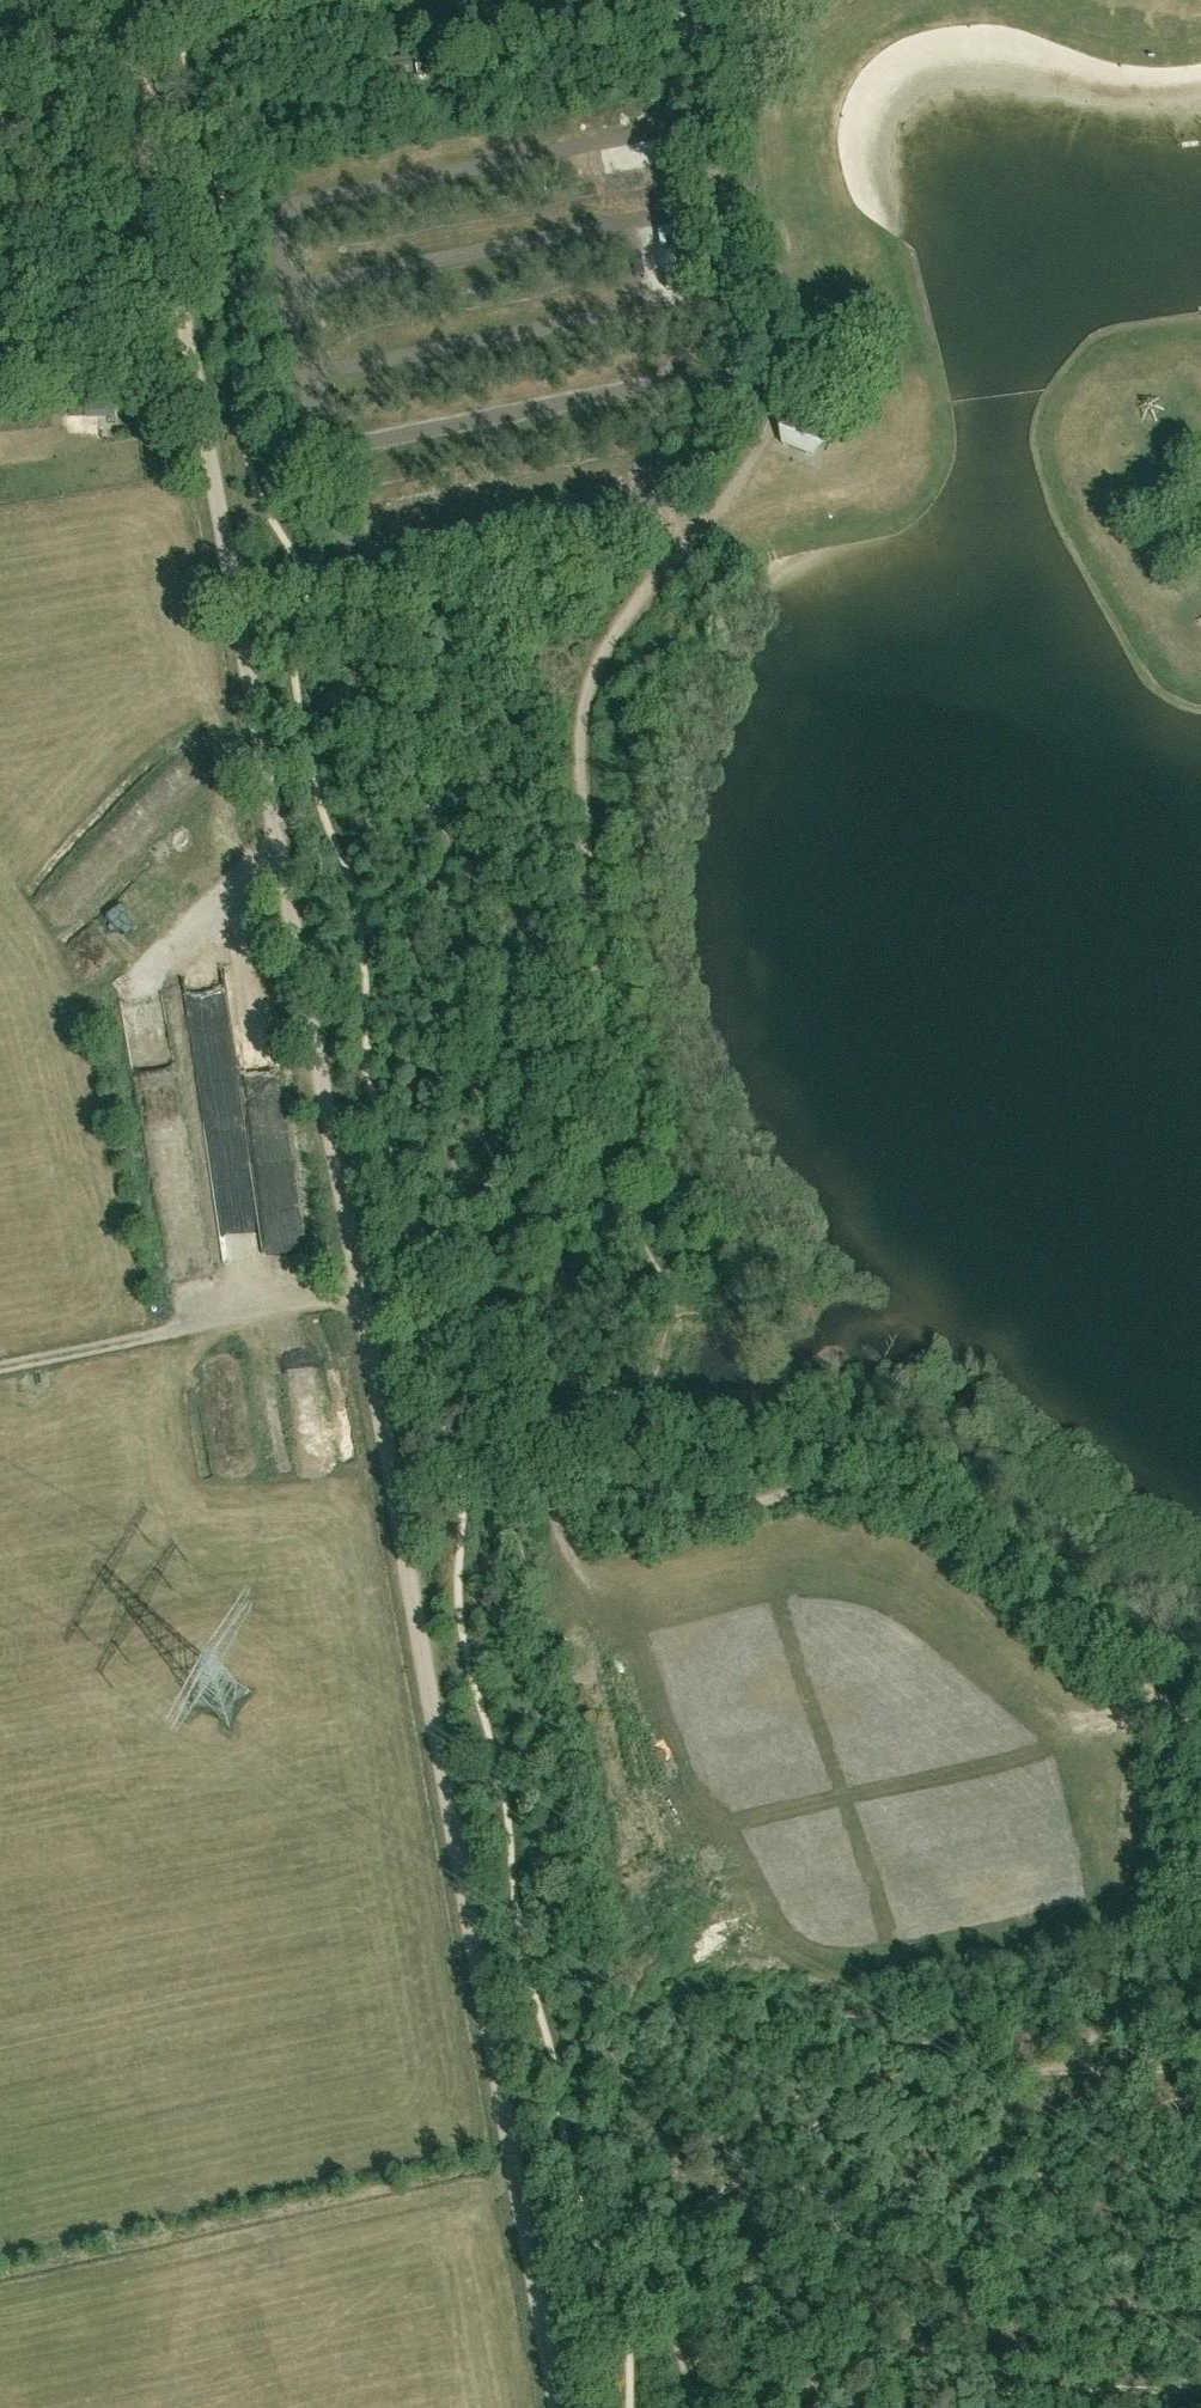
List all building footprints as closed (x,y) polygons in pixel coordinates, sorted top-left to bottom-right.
[(691,59),(677,59),(677,72),(691,72),(691,59)] [(418,77),(436,76),(434,61),(417,63),(418,77)] [(679,221),(658,224),(661,247),(659,247),(661,263),(663,263),(666,288),(687,285),(679,221)] [(86,397),(86,414),(116,414),(116,397),(86,397)] [(812,456),(822,430),(793,419),(782,445),(812,456)]
